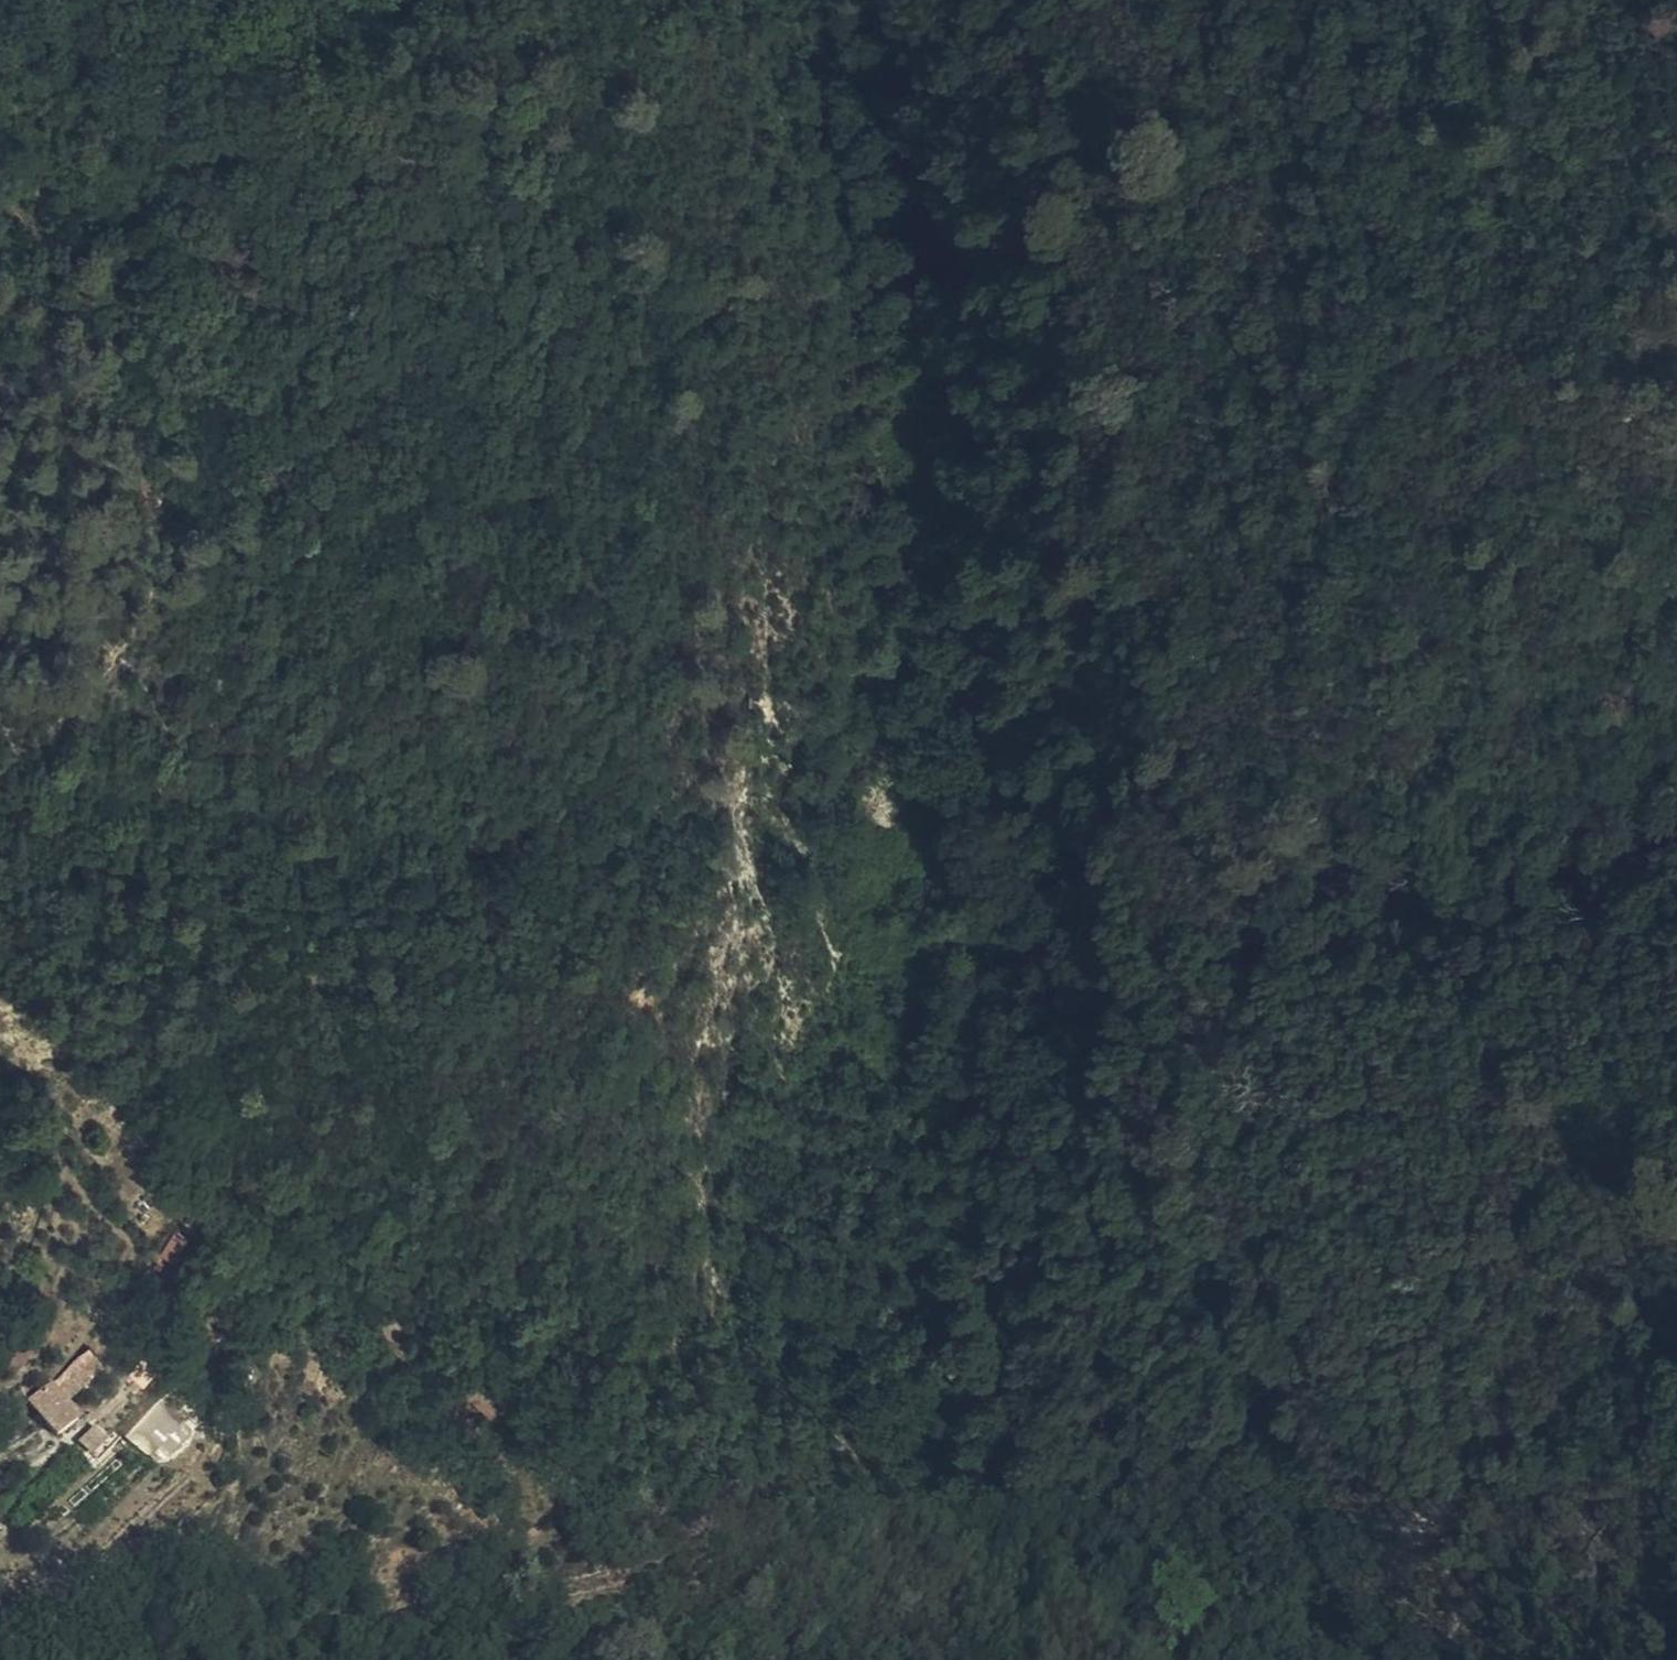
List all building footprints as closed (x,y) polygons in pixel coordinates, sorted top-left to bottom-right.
[(35,1401),(60,1436),(77,1420),(62,1398),(81,1377),(99,1359),(87,1349),(53,1386),(35,1401)] [(128,1378),(137,1384),(158,1357),(149,1350),(128,1378)] [(105,1365),(99,1359),(81,1377),(87,1383),(105,1365)] [(108,1437),(97,1427),(83,1443),(94,1453),(108,1437)]
